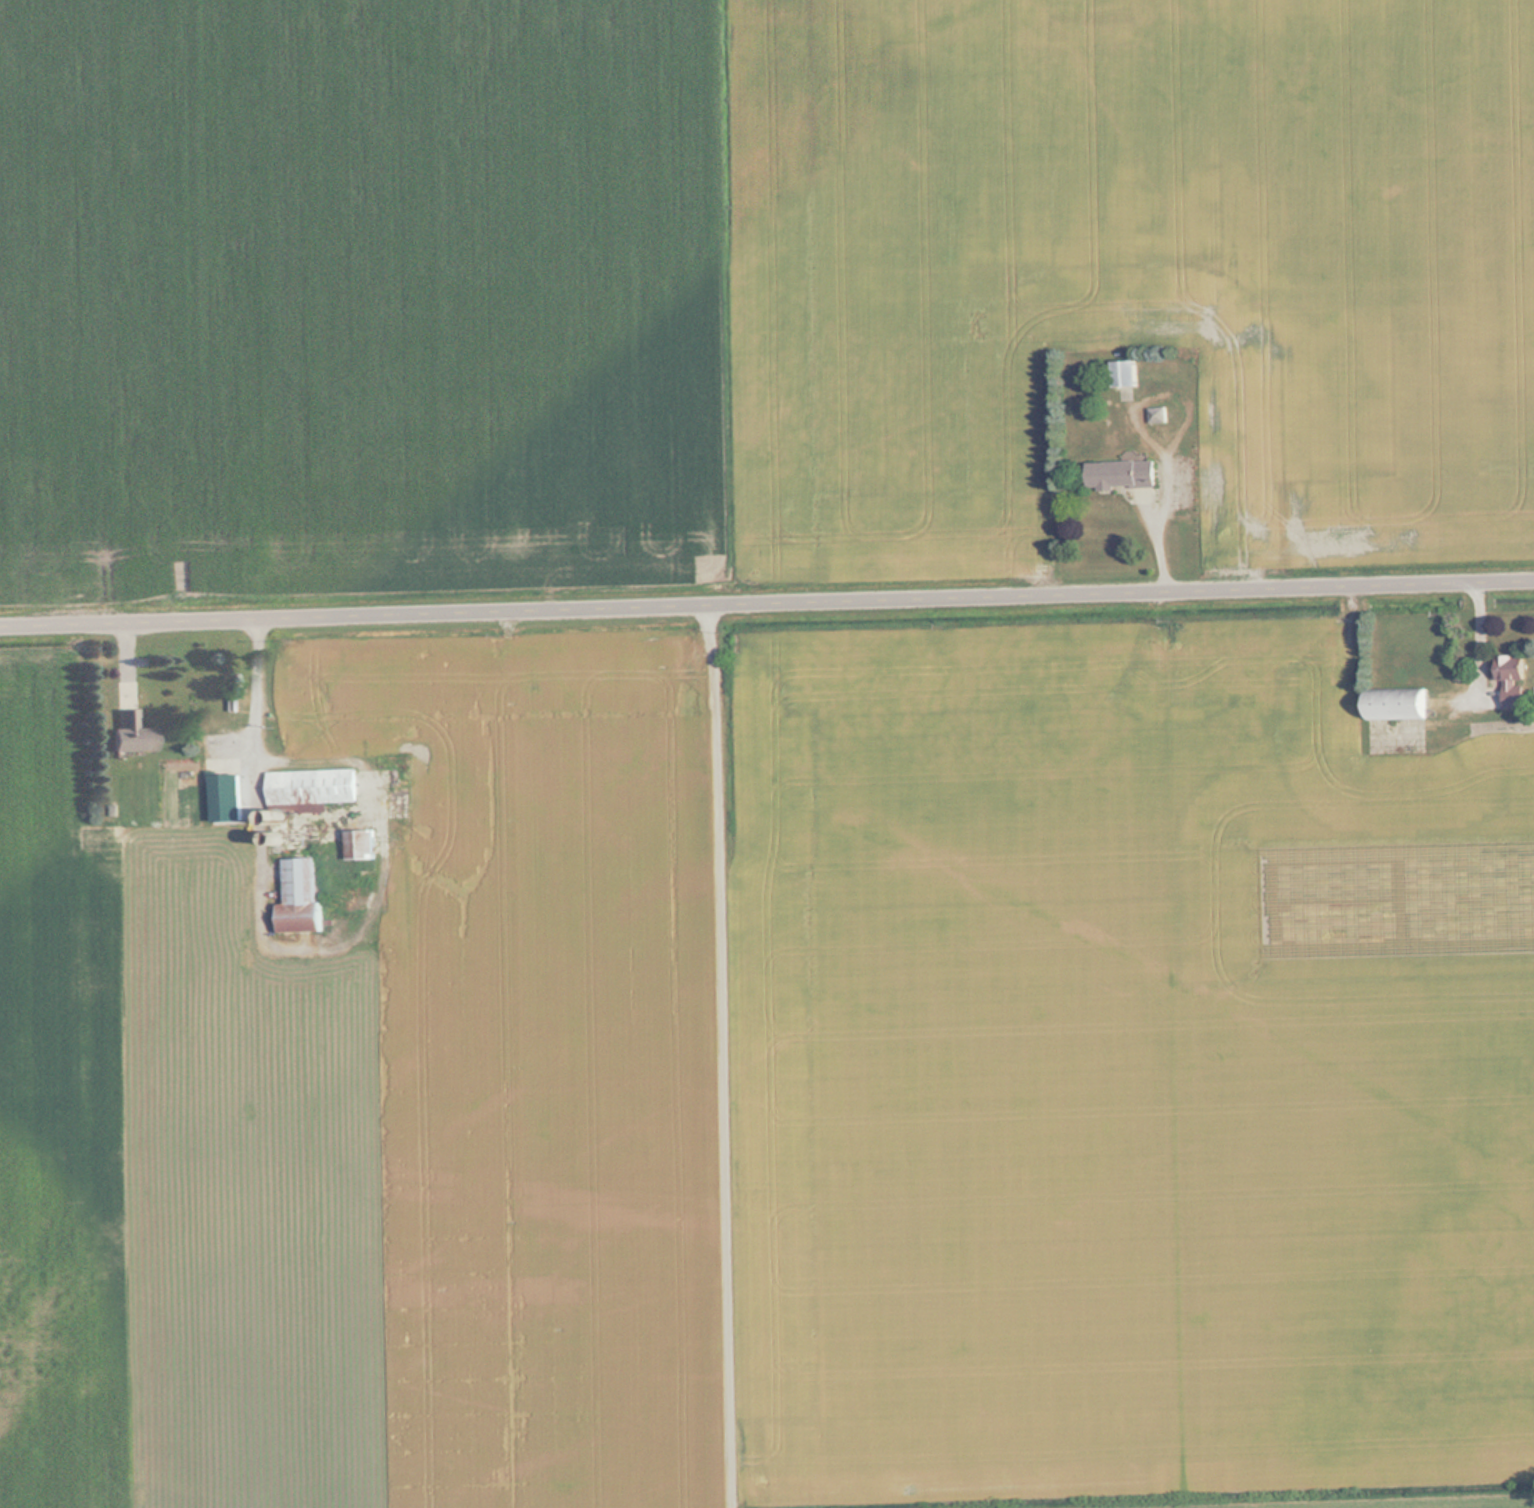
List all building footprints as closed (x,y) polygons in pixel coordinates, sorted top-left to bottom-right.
[(1138,386),(1138,359),(1114,359),(1115,386),(1138,386)] [(1151,407),(1151,421),(1166,421),(1166,407),(1151,407)] [(1088,461),(1089,488),(1157,487),(1157,460),(1088,461)] [(1505,709),(1526,708),(1525,655),(1499,655),(1500,679),(1505,679),(1505,709)] [(1369,718),(1429,718),(1429,688),(1369,688),(1369,718)] [(154,751),(154,727),(137,727),(136,708),(117,708),(117,728),(112,728),(112,751),(154,751)] [(358,802),(357,769),(271,771),(271,804),(358,802)] [(376,859),(376,829),(348,829),(348,859),(376,859)] [(323,901),(317,901),(316,857),(285,857),(286,903),(279,903),(280,931),(323,930),(323,901)]
